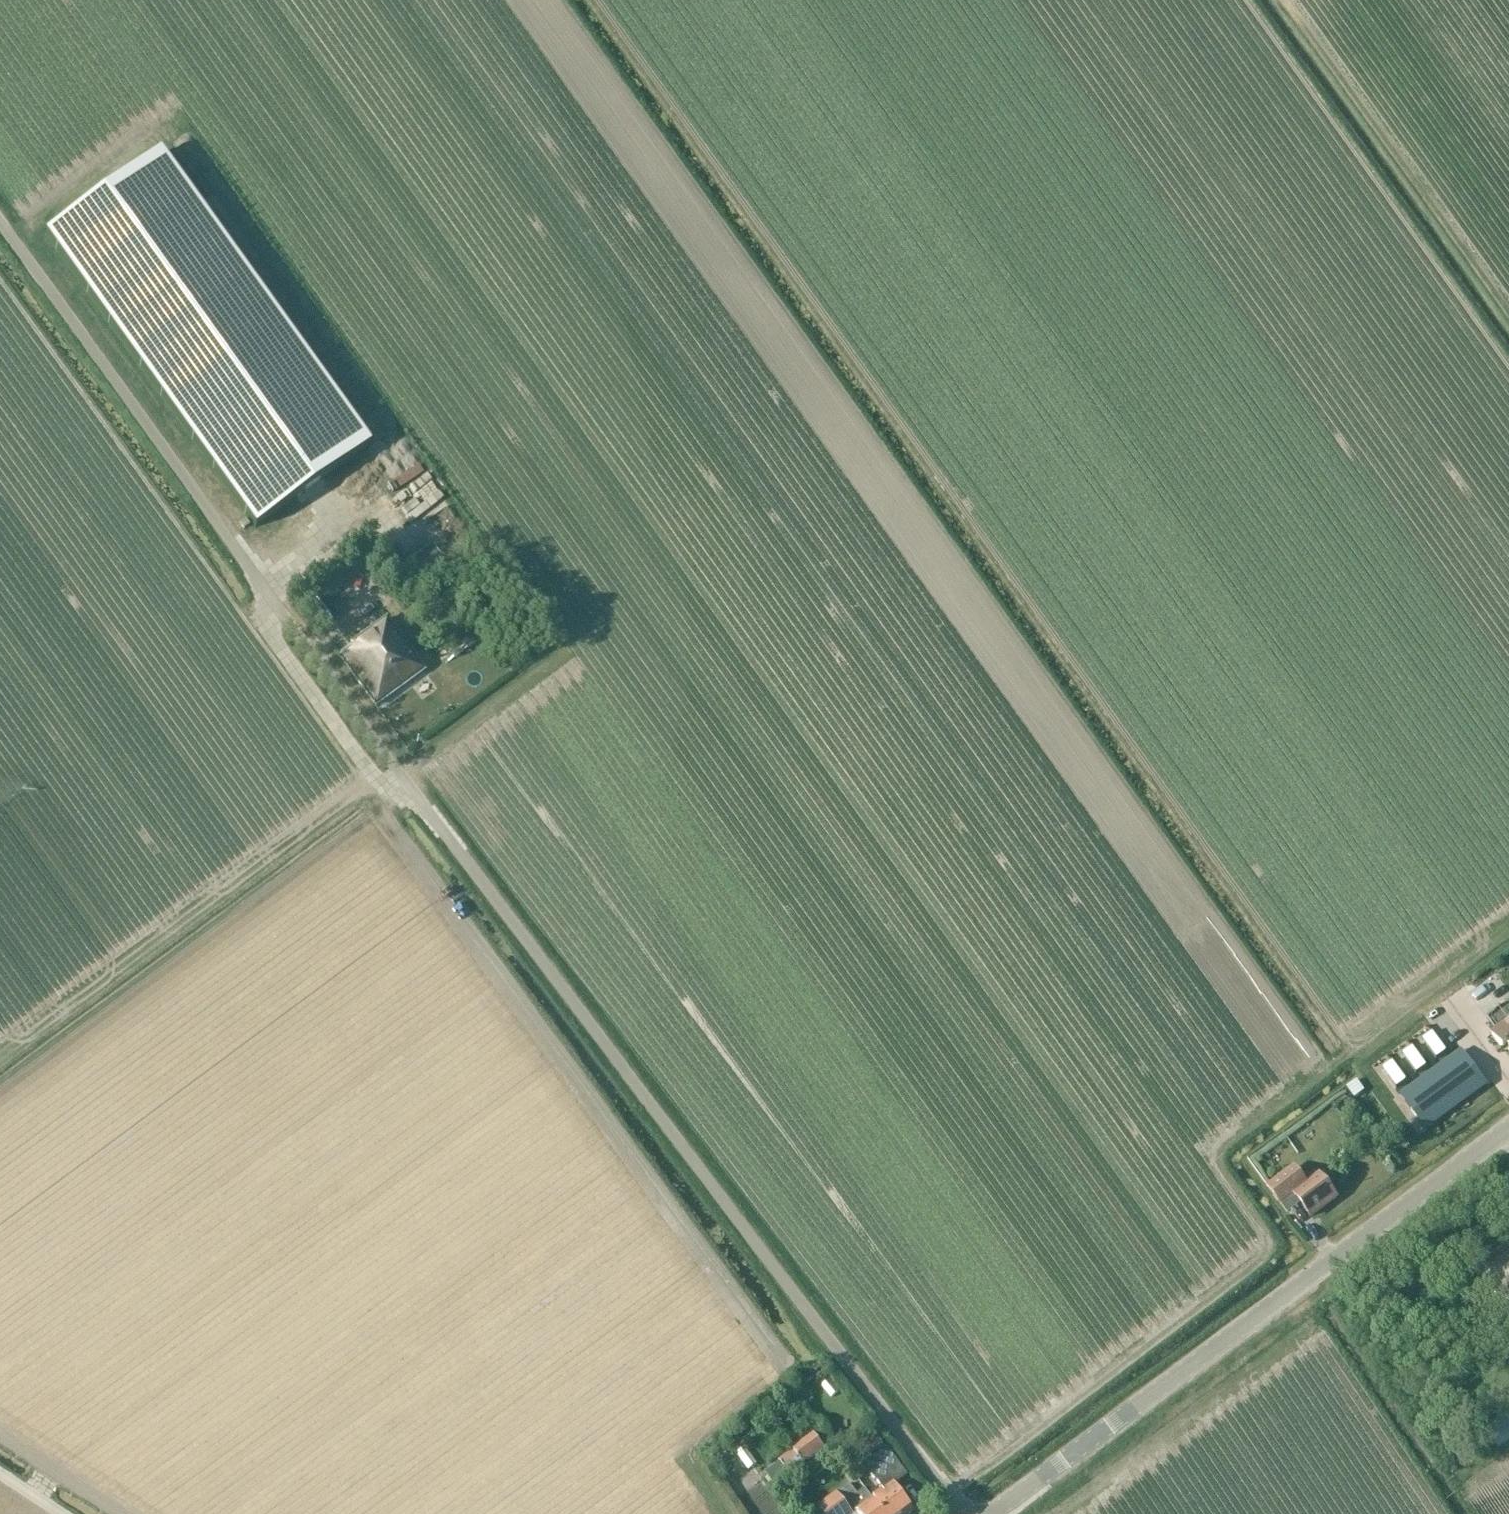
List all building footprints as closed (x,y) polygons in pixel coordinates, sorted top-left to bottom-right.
[(160,153),(47,235),(255,528),(371,445),(160,153)] [(340,657),(339,657),(375,707),(425,671),(387,619),(350,645),(351,647),(339,655),(340,657)] [(1475,999),(1482,993),(1472,979),(1464,984),(1464,983),(1450,994),(1465,1015),(1479,1005),(1475,999)] [(1491,1035),(1502,1050),(1508,1046),(1508,1047),(1508,1021),(1497,1031),(1491,1035)] [(1422,1039),(1436,1059),(1446,1052),(1432,1032),(1422,1039)] [(1402,1053),(1416,1073),(1426,1066),(1412,1046),(1402,1053)] [(1424,1126),(1484,1081),(1466,1057),(1406,1101),(1424,1126)] [(1382,1068),(1396,1088),(1406,1081),(1391,1061),(1382,1068)] [(1288,1213),(1300,1203),(1312,1218),(1337,1198),(1319,1174),(1308,1182),(1295,1165),(1268,1186),(1288,1213)] [(801,1459),(805,1464),(825,1448),(814,1434),(794,1449),(801,1459)] [(865,1465),(886,1489),(875,1498),(888,1513),(913,1513),(916,1512),(896,1485),(909,1476),(887,1448),(868,1463),(865,1465)] [(818,1507),(823,1513),(888,1513),(875,1498),(874,1499),(866,1489),(858,1496),(849,1485),(837,1493),(818,1507)]
